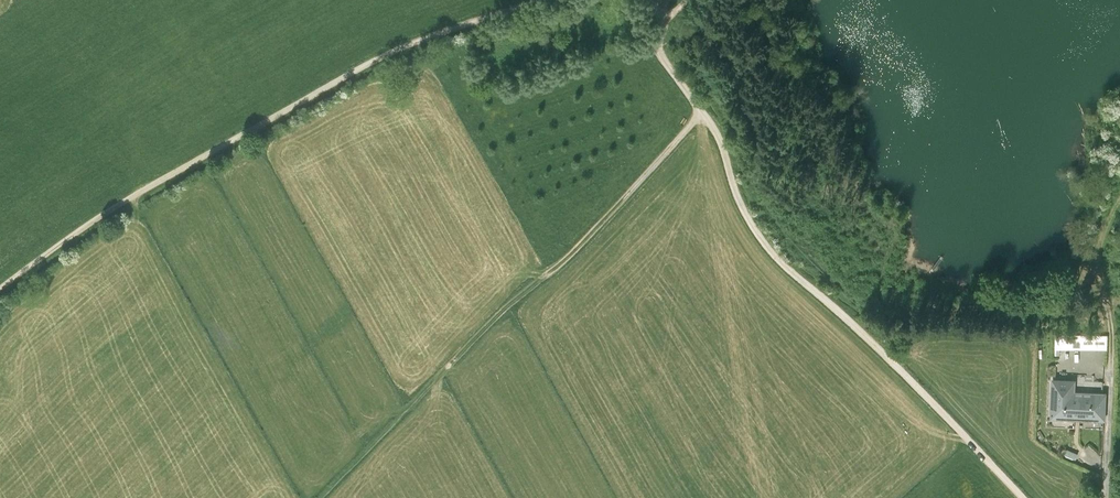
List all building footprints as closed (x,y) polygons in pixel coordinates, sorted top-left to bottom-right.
[(1069,336),(1069,349),(1096,349),(1096,336),(1069,336)] [(1092,382),(1058,381),(1056,418),(1091,420),(1092,382)] [(1067,447),(1064,455),(1075,460),(1078,452),(1067,447)]
